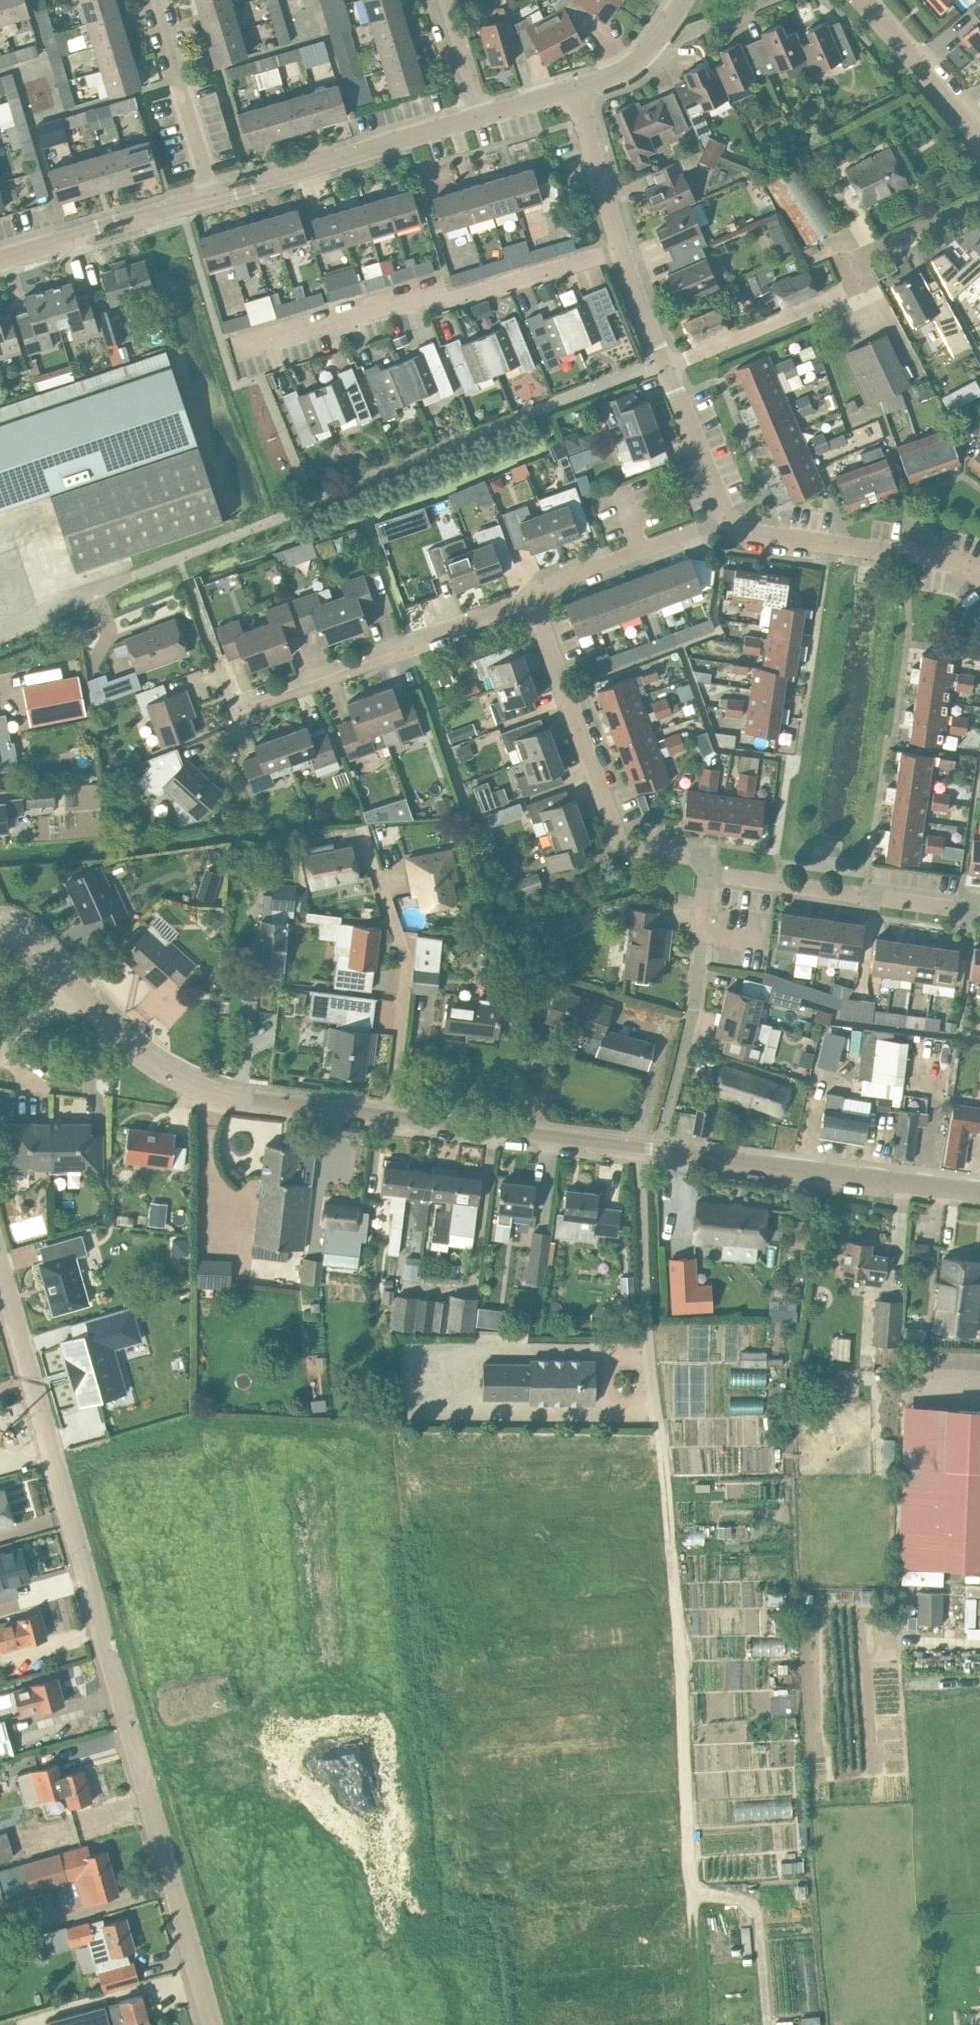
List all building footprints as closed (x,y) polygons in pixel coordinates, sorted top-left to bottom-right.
[(28,14),(23,0),(0,0),(0,11),(3,22),(28,14)] [(36,12),(47,8),(48,8),(45,0),(32,0),(36,12)] [(86,22),(119,12),(115,0),(80,0),(86,22)] [(200,15),(232,6),(230,0),(195,0),(200,15)] [(271,20),(283,17),(278,0),(265,0),(271,20)] [(334,5),(332,0),(320,0),(323,9),(334,5)] [(402,12),(399,0),(364,0),(370,21),(402,12)] [(545,19),(564,51),(582,41),(577,33),(586,25),(564,0),(558,0),(552,5),(556,13),(545,19)] [(612,0),(564,0),(586,25),(596,15),(604,21),(618,4),(612,0)] [(942,12),(956,0),(932,0),(942,12)] [(479,26),(491,67),(515,60),(507,35),(518,31),(516,25),(510,4),(498,8),(501,20),(479,26)] [(330,35),(341,32),(352,28),(347,11),(337,15),(334,5),(323,9),(330,35)] [(232,6),(200,15),(207,40),(239,30),(232,6)] [(36,12),(43,35),(54,32),(47,8),(36,12)] [(86,22),(94,47),(126,37),(119,12),(86,22)] [(377,46),(409,36),(402,12),(370,21),(377,46)] [(283,17),(271,20),(279,45),(291,41),(283,17)] [(540,53),(544,62),(564,51),(545,19),(534,25),(530,17),(516,25),(518,31),(526,57),(540,53)] [(976,56),(979,52),(979,21),(963,36),(970,44),(968,46),(976,56)] [(856,62),(842,27),(830,33),(825,22),(806,30),(811,42),(802,46),(806,58),(812,73),(840,60),(843,67),(856,62)] [(766,75),(778,70),(806,58),(802,46),(796,31),(785,36),(780,24),(762,32),(766,44),(755,48),(766,75)] [(207,40),(214,64),(246,55),(239,30),(207,40)] [(54,32),(43,35),(50,59),(61,56),(54,32)] [(341,32),(330,35),(337,58),(348,54),(341,32)] [(384,69),(416,59),(409,36),(377,46),(384,69)] [(94,47),(101,71),(133,62),(126,37),(94,47)] [(481,37),(471,39),(474,48),(483,45),(481,37)] [(329,60),(324,41),(298,48),(302,59),(317,55),(320,63),(329,60)] [(714,67),(717,72),(727,93),(755,80),(766,75),(755,48),(743,54),(738,43),(720,51),(725,62),(714,67)] [(36,44),(12,51),(16,63),(39,55),(36,44)] [(298,48),(274,55),(282,82),(303,76),(299,60),(302,59),(298,48)] [(16,63),(12,51),(0,55),(0,67),(16,63)] [(348,54),(337,58),(344,81),(356,78),(348,54)] [(251,62),(254,73),(259,90),(283,83),(282,82),(274,55),(251,62)] [(61,56),(50,59),(57,84),(68,81),(61,56)] [(416,59),(384,69),(392,95),(424,85),(416,59)] [(85,75),(85,76),(88,87),(105,83),(108,96),(141,86),(133,62),(101,71),(85,75)] [(251,62),(226,69),(229,80),(254,73),(251,62)] [(676,89),(684,107),(688,116),(700,110),(700,111),(729,98),(727,93),(717,72),(707,76),(702,65),(684,73),(688,84),(676,89)] [(19,97),(12,73),(1,76),(9,101),(19,97)] [(344,81),(352,107),(372,101),(368,88),(360,91),(356,78),(344,81)] [(68,81),(57,84),(65,108),(75,104),(68,81)] [(320,124),(346,116),(337,84),(311,92),(320,124)] [(675,134),(689,128),(681,110),(673,91),(659,97),(660,98),(636,109),(633,103),(614,111),(627,140),(624,142),(632,161),(634,160),(637,168),(649,162),(646,154),(654,151),(647,135),(672,125),(675,134)] [(311,92),(288,99),(297,131),(320,124),(311,92)] [(16,125),(26,122),(19,97),(9,101),(16,125)] [(135,97),(109,104),(112,115),(138,108),(135,97)] [(263,106),(272,138),(297,131),(288,99),(263,106)] [(85,111),(88,122),(112,115),(109,104),(85,111)] [(263,106),(238,113),(248,145),(272,138),(263,106)] [(85,111),(61,118),(65,129),(88,122),(85,111)] [(61,118),(37,126),(40,137),(65,129),(61,118)] [(23,148),(33,145),(26,122),(16,125),(23,148)] [(701,146),(702,148),(721,156),(726,142),(704,136),(701,146)] [(157,173),(147,140),(122,148),(131,180),(157,173)] [(23,148),(30,173),(41,170),(33,145),(23,148)] [(98,155),(107,187),(131,180),(122,148),(98,155)] [(804,160),(806,163),(812,165),(816,150),(807,148),(804,160)] [(890,148),(846,169),(864,206),(909,184),(890,148)] [(701,151),(696,161),(698,162),(706,166),(715,169),(720,157),(702,149),(701,151)] [(74,162),(84,194),(107,187),(98,155),(74,162)] [(801,155),(763,179),(805,245),(843,221),(806,163),(804,160),(801,155)] [(644,189),(653,208),(664,203),(668,212),(669,213),(689,203),(689,204),(695,201),(682,172),(682,173),(677,161),(664,166),(669,178),(644,189)] [(84,194),(74,162),(49,170),(59,202),(84,194)] [(507,175),(517,208),(540,201),(543,211),(561,206),(554,180),(536,185),(532,168),(507,175)] [(30,173),(35,188),(45,185),(41,170),(30,173)] [(483,182),(493,215),(517,208),(507,175),(483,182)] [(483,182),(459,190),(468,222),(493,215),(483,182)] [(410,189),(386,197),(395,229),(420,222),(410,189)] [(433,197),(443,229),(468,222),(459,190),(433,197)] [(386,197),(361,204),(371,236),(395,229),(386,197)] [(701,247),(706,244),(701,232),(702,232),(689,204),(689,203),(669,213),(668,212),(662,215),(667,225),(656,230),(664,249),(688,238),(693,249),(693,250),(700,246),(701,247)] [(336,211),(346,243),(371,236),(361,204),(336,211)] [(296,209),(272,216),(281,248),(306,241),(296,209)] [(336,211),(312,219),(322,251),(346,243),(336,211)] [(781,213),(766,219),(780,256),(795,250),(781,213)] [(272,216),(247,223),(257,255),(281,248),(272,216)] [(247,223),(224,230),(234,262),(233,263),(238,280),(250,276),(245,259),(257,255),(247,223)] [(224,230),(198,238),(208,270),(233,263),(234,262),(224,230)] [(931,259),(952,299),(979,274),(979,238),(974,243),(970,246),(971,247),(966,252),(970,257),(958,268),(943,252),(931,259)] [(554,244),(538,248),(541,259),(557,254),(554,244)] [(701,247),(700,246),(693,250),(693,249),(673,258),(678,270),(668,275),(676,293),(688,288),(692,299),(711,291),(718,287),(706,258),(705,258),(701,247)] [(530,251),(514,256),(517,266),(533,261),(530,251)] [(493,273),(509,269),(506,258),(490,263),(493,273)] [(415,264),(418,275),(434,270),(431,260),(415,264)] [(153,291),(143,261),(101,273),(111,304),(153,291)] [(469,281),(485,276),(481,265),(466,270),(469,281)] [(394,282),(410,277),(407,267),(391,271),(394,282)] [(919,270),(891,285),(913,326),(914,325),(916,328),(933,318),(953,356),(957,354),(968,348),(971,346),(935,278),(926,283),(919,270)] [(769,290),(761,271),(747,277),(755,296),(769,290)] [(781,308),(817,293),(809,272),(791,280),(789,276),(771,284),(781,308)] [(332,300),(346,296),(361,292),(358,281),(343,286),(340,274),(325,279),(332,300)] [(370,289),(385,285),(382,274),(367,279),(370,289)] [(745,276),(734,281),(739,293),(750,288),(745,276)] [(70,282),(48,289),(59,325),(70,322),(75,339),(98,332),(87,298),(76,301),(70,282)] [(578,347),(599,339),(602,347),(616,341),(606,314),(615,311),(605,286),(582,295),(584,302),(563,310),(578,347)] [(30,315),(18,318),(24,338),(29,353),(53,346),(47,329),(59,325),(48,289),(24,296),(30,315)] [(281,304),(278,292),(269,295),(273,306),(281,304)] [(305,297),(296,299),(300,310),(308,307),(324,303),(321,292),(305,297)] [(269,295),(245,302),(252,324),(260,321),(276,317),(273,306),(269,295)] [(281,304),(284,314),(300,310),(296,299),(281,304)] [(472,308),(477,319),(489,313),(484,303),(472,308)] [(115,307),(98,312),(108,345),(125,340),(115,307)] [(728,331),(718,308),(684,323),(693,345),(728,331)] [(526,318),(547,369),(561,364),(557,355),(578,347),(563,310),(543,318),(540,312),(526,318)] [(164,311),(153,314),(157,329),(168,325),(164,311)] [(232,319),(233,319),(235,328),(249,326),(246,313),(232,319)] [(535,367),(514,315),(500,321),(503,327),(482,336),(497,373),(518,364),(521,373),(535,367)] [(20,351),(10,317),(0,320),(0,357),(20,351)] [(885,335),(845,354),(869,404),(909,385),(885,335)] [(465,395),(479,389),(476,381),(497,373),(482,336),(461,344),(459,338),(444,343),(465,395)] [(390,339),(380,343),(382,350),(389,352),(395,350),(390,339)] [(396,351),(415,398),(436,390),(439,398),(454,392),(433,341),(419,347),(421,353),(402,361),(397,351),(396,351)] [(804,348),(798,351),(803,362),(808,360),(816,357),(811,345),(804,348)] [(350,351),(346,352),(350,363),(355,361),(350,351)] [(398,415),(395,407),(415,398),(396,351),(393,352),(397,363),(380,370),(377,363),(363,369),(384,421),(398,415)] [(114,369),(0,407),(0,508),(50,492),(76,570),(223,521),(165,352),(114,369)] [(736,367),(744,386),(794,365),(791,357),(772,366),(767,354),(736,367)] [(108,355),(99,357),(102,367),(111,364),(108,355)] [(820,357),(812,360),(816,371),(824,368),(820,357)] [(321,358),(311,362),(316,373),(321,370),(324,364),(321,358)] [(811,368),(808,360),(803,362),(795,366),(794,365),(744,386),(752,405),(783,392),(791,389),(786,378),(811,368)] [(69,365),(40,374),(32,376),(36,391),(74,379),(69,365)] [(372,418),(351,367),(337,372),(340,379),(319,387),(334,424),(355,416),(358,424),(372,418)] [(319,387),(298,396),(296,389),(282,395),(302,446),(316,441),(313,432),(334,424),(319,387)] [(760,424),(791,411),(783,392),(752,405),(760,424)] [(902,393),(895,395),(899,407),(906,405),(902,393)] [(613,399),(600,403),(605,417),(609,428),(613,439),(625,434),(655,424),(647,400),(642,402),(636,404),(630,406),(625,394),(613,399)] [(833,394),(825,397),(830,408),(837,405),(833,394)] [(807,395),(795,400),(799,408),(810,403),(807,395)] [(895,395),(888,397),(892,409),(899,407),(895,395)] [(854,399),(845,403),(848,412),(858,409),(854,399)] [(814,411),(810,403),(799,408),(802,416),(814,411)] [(768,443),(799,430),(791,411),(760,424),(768,443)] [(962,429),(964,418),(958,417),(956,428),(962,429)] [(964,418),(962,429),(968,431),(971,420),(964,418)] [(971,420),(968,431),(975,433),(977,421),(971,420)] [(390,422),(382,425),(384,431),(392,428),(390,422)] [(625,434),(613,439),(615,445),(618,452),(621,462),(626,475),(638,470),(651,466),(647,454),(664,448),(655,424),(625,434)] [(909,480),(930,473),(922,449),(930,446),(938,470),(960,462),(947,428),(897,446),(909,480)] [(768,443),(776,462),(807,449),(799,430),(768,443)] [(593,431),(579,437),(583,449),(598,443),(593,431)] [(811,438),(815,446),(826,441),(823,433),(811,438)] [(570,463),(566,454),(567,454),(561,440),(553,444),(548,446),(552,455),(555,460),(559,458),(563,467),(570,463)] [(830,448),(826,441),(815,446),(818,453),(830,448)] [(979,446),(968,462),(979,471),(979,445),(979,446)] [(868,475),(876,499),(898,492),(886,458),(885,458),(880,446),(868,450),(872,463),(864,466),(835,476),(847,510),(868,502),(860,478),(868,475)] [(776,462),(784,481),(815,468),(807,449),(776,462)] [(860,453),(864,466),(872,463),(868,450),(860,453)] [(582,451),(569,455),(575,473),(588,468),(587,465),(582,451)] [(823,487),(815,468),(784,481),(793,500),(823,487)] [(573,470),(566,472),(566,485),(577,481),(573,470)] [(501,477),(490,481),(494,492),(505,487),(501,477)] [(584,513),(577,495),(575,488),(554,496),(552,500),(555,509),(543,513),(554,543),(578,535),(572,518),(584,513)] [(531,552),(554,543),(543,513),(531,517),(527,505),(503,514),(512,539),(525,535),(531,552)] [(395,547),(415,540),(409,524),(390,531),(395,547)] [(479,545),(467,549),(479,581),(503,572),(496,555),(508,551),(501,532),(499,524),(486,529),(474,533),(479,545)] [(440,545),(427,550),(430,558),(437,576),(449,572),(455,590),(479,581),(467,549),(463,537),(451,541),(440,545)] [(288,564),(317,554),(312,538),(283,548),(288,564)] [(332,538),(317,543),(322,559),(337,554),(332,538)] [(667,566),(679,598),(701,590),(689,557),(667,566)] [(667,566),(647,573),(659,605),(679,598),(667,566)] [(735,569),(723,567),(722,579),(733,580),(731,598),(746,600),(758,602),(762,603),(771,605),(784,605),(789,576),(766,573),(763,594),(759,593),(755,593),(758,572),(736,568),(735,569)] [(627,580),(639,613),(659,605),(647,573),(627,580)] [(347,635),(368,627),(360,607),(372,602),(363,575),(341,582),(345,594),(334,598),(347,635)] [(619,620),(639,613),(627,580),(607,588),(619,620)] [(316,623),(323,643),(347,635),(334,598),(332,599),(329,587),(315,592),(294,599),(304,627),(316,623)] [(586,595),(598,628),(619,620),(607,588),(586,595)] [(586,595),(566,603),(577,635),(598,628),(586,595)] [(761,611),(762,603),(758,602),(746,600),(745,608),(761,611)] [(269,622),(258,626),(270,662),(291,655),(284,634),(296,630),(286,602),(265,610),(269,622)] [(812,609),(784,605),(771,605),(769,622),(801,627),(803,616),(811,617),(812,609)] [(258,626),(243,631),(239,619),(217,627),(227,654),(239,650),(247,671),(270,662),(258,626)] [(711,619),(696,625),(700,635),(715,629),(711,619)] [(126,639),(138,671),(185,654),(173,620),(156,626),(156,628),(126,639)] [(743,644),(806,653),(807,645),(798,644),(801,627),(769,622),(766,639),(745,636),(743,644)] [(676,632),(679,642),(694,637),(690,627),(676,632)] [(671,634),(655,640),(659,650),(674,644),(671,634)] [(635,647),(639,658),(654,652),(650,641),(635,647)] [(762,668),(794,672),(796,659),(805,660),(806,653),(743,644),(742,651),(764,655),(762,668)] [(481,679),(491,675),(496,688),(529,676),(525,663),(529,662),(525,653),(512,657),(508,646),(473,659),(481,679)] [(615,655),(619,665),(633,660),(630,650),(615,655)] [(911,674),(951,680),(954,658),(922,653),(920,668),(912,667),(911,674)] [(595,662),(599,672),(613,667),(609,657),(595,662)] [(733,672),(748,674),(749,666),(734,664),(733,672)] [(449,665),(436,669),(441,685),(454,681),(449,665)] [(755,667),(752,689),(783,693),(785,679),(793,680),(794,672),(762,668),(755,667)] [(94,702),(142,687),(137,669),(109,677),(107,672),(87,678),(94,702)] [(641,676),(633,678),(633,677),(598,690),(610,726),(646,713),(636,685),(644,683),(659,677),(656,670),(641,676)] [(959,673),(958,681),(973,683),(975,675),(959,673)] [(911,674),(910,681),(918,683),(916,697),(948,701),(951,680),(911,674)] [(78,675),(23,686),(30,726),(86,715),(78,675)] [(496,722),(512,717),(531,710),(527,699),(540,695),(537,686),(533,687),(529,676),(496,688),(500,700),(490,704),(496,722)] [(958,681),(956,689),(972,691),(973,683),(958,681)] [(163,744),(194,733),(185,708),(191,706),(185,690),(168,697),(163,683),(136,693),(144,717),(152,714),(163,744)] [(370,694),(383,730),(396,726),(402,741),(422,734),(411,703),(399,707),(391,687),(370,694)] [(789,708),(781,707),(783,693),(752,689),(749,711),(788,717),(789,708)] [(339,729),(346,747),(350,760),(375,751),(370,735),(383,730),(370,694),(347,702),(355,723),(339,729)] [(904,717),(945,723),(948,701),(916,697),(914,711),(905,710),(904,717)] [(669,706),(666,698),(651,703),(654,710),(669,706)] [(727,707),(742,710),(743,702),(728,699),(727,707)] [(657,719),(672,713),(669,706),(654,710),(646,713),(610,726),(617,744),(652,731),(649,722),(657,719)] [(726,715),(741,717),(742,710),(727,707),(726,715)] [(779,722),(787,723),(788,717),(749,711),(745,732),(776,736),(779,722)] [(17,766),(12,743),(11,743),(9,743),(6,729),(3,730),(1,716),(0,716),(0,769),(17,766)] [(952,716),(951,724),(967,727),(968,718),(952,716)] [(904,717),(903,724),(912,726),(910,740),(941,745),(945,723),(904,717)] [(522,761),(556,749),(551,737),(555,735),(552,726),(539,731),(535,720),(516,727),(500,733),(507,753),(518,749),(522,761)] [(474,723),(447,733),(451,743),(461,739),(477,734),(477,733),(474,723)] [(967,727),(951,724),(950,732),(966,734),(967,727)] [(319,776),(339,768),(325,731),(310,737),(306,726),(281,735),(293,768),(313,760),(319,776)] [(659,749),(682,740),(679,733),(664,739),(656,742),(652,731),(617,744),(624,762),(659,749)] [(243,761),(250,780),(254,791),(276,783),(273,775),(293,768),(281,735),(255,744),(259,755),(243,761)] [(670,781),(665,768),(661,756),(684,748),(682,740),(659,749),(624,762),(630,780),(633,779),(638,792),(670,781)] [(462,761),(474,757),(469,743),(457,748),(462,761)] [(138,780),(136,783),(160,795),(165,790),(174,798),(173,800),(179,823),(195,819),(198,815),(206,806),(220,791),(187,761),(183,766),(177,748),(149,759),(151,765),(138,780)] [(523,796),(539,790),(558,784),(554,773),(567,768),(564,759),(560,761),(556,749),(522,761),(527,773),(516,777),(523,796)] [(898,773),(930,778),(933,756),(892,750),(891,758),(900,759),(898,773)] [(939,765),(954,767),(955,760),(940,757),(939,765)] [(682,826),(701,829),(710,767),(702,766),(699,791),(688,790),(682,826)] [(720,832),(726,795),(715,794),(717,785),(719,769),(710,767),(701,829),(720,832)] [(720,832),(739,834),(748,773),(741,772),(738,788),(737,797),(726,795),(720,832)] [(759,837),(764,800),(752,799),(756,774),(748,773),(739,834),(759,837)] [(887,786),(886,793),(927,799),(930,778),(898,773),(896,787),(887,786)] [(27,788),(29,807),(55,805),(53,786),(27,788)] [(483,811),(507,802),(503,790),(479,799),(483,811)] [(577,808),(581,807),(577,797),(564,802),(561,791),(526,804),(533,824),(543,820),(548,832),(581,820),(577,808)] [(886,793),(885,801),(894,802),(892,816),(923,821),(927,799),(886,793)] [(933,800),(949,803),(950,795),(934,793),(933,800)] [(448,795),(437,799),(442,814),(454,810),(448,795)] [(0,804),(0,832),(8,831),(6,816),(22,814),(21,799),(3,801),(3,803),(0,804)] [(933,800),(932,809),(948,811),(949,803),(933,800)] [(408,808),(395,810),(396,819),(409,817),(408,808)] [(501,822),(497,812),(489,814),(493,824),(501,822)] [(881,829),(880,836),(920,843),(920,841),(928,842),(943,844),(944,837),(921,834),(923,821),(892,816),(890,830),(881,829)] [(549,870),(565,864),(584,857),(580,844),(593,840),(589,830),(585,832),(581,820),(548,832),(552,845),(542,849),(549,870)] [(880,836),(879,843),(888,845),(885,859),(917,864),(920,843),(880,836)] [(969,873),(979,875),(979,840),(974,839),(971,853),(969,873)] [(928,842),(926,852),(942,854),(943,844),(928,842)] [(333,843),(303,849),(310,881),(322,879),(323,885),(324,887),(324,890),(342,887),(341,882),(350,880),(359,878),(356,862),(352,845),(334,849),(333,845),(333,843)] [(407,859),(409,870),(412,890),(418,889),(421,908),(455,902),(448,868),(455,867),(451,850),(407,859)] [(91,870),(66,882),(84,921),(99,914),(105,927),(127,917),(112,885),(110,885),(101,866),(91,870)] [(201,883),(196,897),(213,902),(217,888),(221,874),(205,869),(201,883)] [(512,884),(517,896),(543,886),(539,874),(512,884)] [(261,921),(257,967),(282,969),(286,923),(294,911),(296,885),(274,883),(271,922),(261,921)] [(625,977),(653,981),(653,978),(661,979),(665,947),(669,947),(671,929),(655,927),(657,912),(627,908),(624,926),(631,926),(625,977)] [(307,911),(306,920),(321,922),(319,938),(336,940),(335,952),(338,953),(334,987),(347,989),(350,967),(374,970),(376,970),(381,928),(340,922),(341,916),(307,911)] [(207,919),(216,930),(224,923),(224,913),(215,912),(207,919)] [(802,915),(781,912),(776,946),(789,948),(787,959),(795,960),(802,915)] [(552,924),(549,942),(550,944),(585,929),(578,913),(552,924)] [(795,960),(795,962),(816,966),(818,952),(817,952),(822,918),(802,915),(795,960)] [(842,921),(822,918),(817,952),(818,952),(829,954),(828,966),(835,967),(842,921)] [(842,921),(835,967),(856,969),(863,924),(842,921)] [(151,925),(123,956),(155,985),(166,973),(177,982),(193,964),(151,925)] [(417,936),(412,992),(437,995),(443,938),(417,936)] [(871,973),(883,974),(881,986),(890,987),(896,941),(876,938),(871,973)] [(896,941),(890,987),(898,988),(900,977),(912,978),(917,944),(896,941)] [(912,978),(924,980),(923,991),(931,992),(937,946),(917,944),(912,978)] [(953,984),(958,949),(937,946),(931,992),(939,993),(941,983),(953,984)] [(979,980),(979,948),(974,947),(971,966),(970,979),(979,980)] [(789,992),(792,983),(765,974),(762,983),(772,985),(772,986),(789,992)] [(801,996),(789,992),(772,986),(772,985),(762,983),(744,978),(740,992),(727,989),(722,1010),(756,1020),(761,999),(797,1008),(801,996)] [(792,983),(789,992),(801,996),(804,987),(792,983)] [(556,988),(545,1021),(588,1035),(586,1043),(584,1051),(590,1053),(596,1055),(647,1068),(654,1043),(604,1029),(612,1006),(581,996),(556,988)] [(310,990),(310,991),(312,991),(313,991),(312,1002),(348,1006),(350,996),(375,999),(377,999),(377,998),(310,990)] [(816,1001),(829,1006),(831,997),(819,993),(816,1001)] [(829,1006),(840,1009),(839,1018),(857,1020),(859,1003),(844,1001),(831,997),(829,1006)] [(500,1008),(449,1001),(445,1029),(497,1036),(500,1008)] [(859,1003),(857,1020),(885,1023),(887,1013),(873,1011),(871,1005),(859,1003)] [(817,1010),(814,1019),(822,1023),(830,1024),(832,1012),(818,1008),(817,1010)] [(725,1052),(762,1061),(771,1025),(756,1021),(756,1020),(722,1010),(716,1034),(729,1037),(725,1052)] [(885,1023),(898,1025),(899,1014),(887,1013),(885,1023)] [(913,1016),(912,1026),(926,1028),(927,1018),(913,1016)] [(926,1028),(938,1030),(940,1019),(927,1018),(926,1028)] [(946,1021),(945,1030),(956,1032),(957,1022),(946,1021)] [(330,1026),(327,1047),(333,1048),(330,1073),(364,1077),(367,1056),(374,1057),(377,1032),(330,1026)] [(862,1094),(900,1099),(908,1042),(893,1040),(894,1032),(865,1029),(858,1079),(863,1079),(862,1094)] [(713,1092),(780,1115),(790,1089),(723,1065),(713,1092)] [(820,1136),(864,1143),(869,1116),(842,1111),(844,1096),(829,1094),(826,1109),(824,1108),(820,1136)] [(708,1135),(714,1103),(699,1100),(693,1133),(708,1135)] [(964,1165),(970,1125),(978,1126),(979,1115),(979,1108),(956,1105),(954,1121),(952,1120),(945,1162),(964,1165)] [(896,1137),(894,1157),(913,1159),(917,1124),(925,1126),(927,1113),(901,1111),(896,1137)] [(5,1134),(5,1172),(25,1172),(33,1172),(33,1167),(49,1167),(49,1172),(50,1172),(50,1123),(11,1123),(11,1134),(5,1134)] [(50,1172),(66,1172),(66,1167),(82,1167),(82,1172),(102,1172),(102,1158),(103,1155),(102,1135),(91,1135),(91,1123),(50,1123),(50,1172)] [(129,1128),(125,1161),(170,1167),(174,1133),(129,1128)] [(259,1204),(254,1244),(287,1248),(303,1250),(308,1204),(311,1184),(312,1170),(314,1156),(306,1155),(298,1154),(298,1148),(266,1144),(263,1164),(259,1204)] [(392,1213),(389,1240),(387,1253),(398,1254),(399,1241),(405,1195),(408,1169),(399,1168),(400,1162),(386,1160),(385,1166),(384,1166),(380,1196),(391,1197),(389,1212),(392,1213)] [(432,1172),(429,1202),(445,1204),(444,1212),(436,1211),(432,1241),(448,1243),(449,1234),(452,1210),(456,1175),(448,1174),(449,1168),(433,1166),(432,1172)] [(415,1229),(425,1230),(429,1202),(432,1172),(408,1169),(405,1195),(416,1196),(413,1215),(417,1215),(415,1229)] [(473,1237),(481,1178),(471,1177),(472,1171),(457,1169),(456,1175),(452,1210),(449,1234),(473,1237)] [(533,1186),(502,1182),(496,1222),(494,1239),(507,1241),(509,1225),(510,1225),(512,1212),(530,1214),(533,1186)] [(557,1212),(554,1237),(592,1241),(593,1232),(596,1232),(616,1234),(619,1210),(595,1207),(597,1194),(567,1190),(564,1213),(557,1212)] [(151,1201),(150,1223),(166,1224),(167,1202),(151,1201)] [(766,1209),(697,1201),(693,1240),(762,1247),(766,1209)] [(325,1224),(321,1251),(324,1251),(359,1255),(361,1240),(365,1240),(366,1229),(368,1214),(358,1212),(359,1207),(324,1203),(322,1223),(322,1224),(325,1224)] [(43,1225),(36,1227),(38,1236),(45,1234),(43,1225)] [(533,1232),(527,1282),(543,1284),(545,1264),(547,1265),(550,1235),(533,1232)] [(43,1262),(39,1263),(54,1314),(88,1304),(75,1257),(87,1253),(82,1234),(58,1241),(63,1256),(43,1262)] [(847,1241),(842,1272),(867,1275),(866,1285),(880,1287),(882,1277),(884,1278),(886,1256),(870,1254),(872,1244),(847,1241)] [(914,1242),(912,1254),(928,1256),(929,1244),(914,1242)] [(198,1285),(231,1286),(232,1258),(199,1257),(198,1285)] [(696,1257),(669,1258),(672,1313),(713,1311),(712,1284),(697,1284),(696,1257)] [(939,1285),(957,1288),(958,1279),(979,1282),(979,1262),(943,1258),(939,1285)] [(304,1259),(301,1283),(319,1285),(322,1261),(304,1259)] [(445,1276),(444,1283),(458,1285),(459,1278),(445,1276)] [(385,1279),(384,1287),(393,1288),(394,1280),(385,1279)] [(934,1330),(974,1334),(978,1301),(979,1301),(979,1282),(958,1279),(957,1288),(939,1285),(934,1330)] [(393,1290),(383,1289),(381,1302),(391,1303),(393,1290)] [(474,1331),(477,1299),(450,1295),(449,1303),(446,1327),(474,1331)] [(393,1327),(412,1330),(413,1328),(417,1299),(397,1297),(393,1327)] [(876,1298),(874,1345),(876,1345),(875,1362),(897,1364),(902,1300),(876,1298)] [(446,1331),(446,1327),(449,1303),(417,1299),(413,1328),(446,1331)] [(73,1338),(62,1342),(79,1402),(123,1389),(118,1369),(114,1370),(106,1340),(121,1337),(122,1343),(137,1339),(128,1308),(69,1325),(73,1338)] [(770,1310),(769,1321),(797,1321),(797,1310),(770,1310)] [(902,1345),(923,1347),(925,1329),(904,1326),(902,1345)] [(833,1337),(832,1359),(850,1360),(851,1338),(833,1337)] [(802,1347),(800,1359),(808,1361),(810,1348),(802,1347)] [(766,1364),(767,1352),(743,1351),(743,1363),(766,1364)] [(483,1363),(482,1398),(509,1398),(530,1398),(530,1403),(575,1403),(595,1403),(595,1360),(575,1360),(530,1359),(530,1364),(509,1363),(483,1363)] [(909,1407),(902,1566),(979,1569),(979,1409),(909,1407)] [(782,1427),(782,1417),(767,1417),(768,1427),(782,1427)] [(883,1439),(882,1475),(894,1476),(895,1439),(883,1439)] [(13,1524),(3,1489),(0,1490),(0,1527),(13,1524)] [(0,1554),(0,1598),(8,1596),(4,1584),(15,1581),(28,1577),(28,1575),(20,1549),(0,1554)] [(878,1590),(861,1591),(861,1600),(879,1599),(878,1590)] [(917,1623),(942,1624),(943,1593),(918,1592),(917,1623)] [(610,1598),(600,1599),(601,1611),(611,1610),(610,1598)] [(620,1598),(610,1598),(611,1610),(621,1610),(620,1598)] [(590,1599),(580,1600),(581,1612),(591,1611),(590,1599)] [(600,1599),(590,1599),(591,1611),(601,1611),(600,1599)] [(580,1600),(570,1601),(571,1612),(581,1612),(580,1600)] [(570,1601),(560,1601),(561,1613),(571,1612),(570,1601)] [(537,1602),(532,1603),(533,1615),(538,1614),(543,1614),(543,1608),(542,1602),(537,1602)] [(552,1602),(542,1602),(543,1608),(543,1614),(548,1614),(553,1614),(552,1602)] [(501,1605),(496,1605),(497,1617),(502,1617),(507,1616),(507,1610),(506,1604),(501,1605)] [(516,1604),(506,1604),(507,1610),(507,1616),(512,1616),(517,1616),(516,1604)] [(469,1606),(464,1607),(465,1619),(475,1618),(474,1606),(469,1606)] [(420,1612),(416,1613),(417,1619),(419,1625),(428,1622),(425,1611),(420,1612)] [(1,1651),(46,1638),(39,1613),(0,1624),(0,1646),(1,1651)] [(411,1615),(406,1616),(408,1622),(409,1628),(419,1625),(417,1619),(416,1613),(411,1615)] [(611,1616),(601,1617),(602,1629),(612,1628),(611,1616)] [(621,1616),(611,1616),(612,1628),(622,1628),(621,1616)] [(591,1617),(581,1618),(582,1630),(592,1629),(591,1617)] [(601,1617),(591,1617),(592,1629),(602,1629),(601,1617)] [(571,1618),(561,1619),(562,1631),(572,1630),(571,1618)] [(581,1618),(571,1618),(572,1630),(582,1630),(581,1618)] [(391,1620),(381,1623),(383,1629),(384,1635),(389,1633),(394,1632),(391,1620)] [(538,1620),(533,1621),(534,1633),(539,1632),(544,1632),(544,1626),(543,1620),(538,1620)] [(553,1620),(543,1620),(544,1626),(544,1632),(549,1632),(554,1632),(553,1620)] [(502,1622),(497,1623),(498,1635),(503,1634),(508,1634),(508,1628),(507,1622),(502,1622)] [(512,1622),(507,1622),(508,1628),(508,1634),(518,1634),(517,1622),(512,1622)] [(376,1625),(371,1626),(375,1637),(379,1636),(384,1635),(383,1629),(381,1623),(376,1625)] [(475,1624),(465,1625),(466,1637),(471,1636),(476,1636),(475,1624)] [(351,1632),(346,1633),(348,1639),(349,1644),(359,1642),(356,1630),(351,1632)] [(418,1631),(408,1634),(412,1646),(421,1643),(420,1637),(418,1631)] [(341,1634),(337,1636),(340,1647),(345,1646),(349,1644),(348,1639),(346,1633),(341,1634)] [(394,1638),(390,1639),(391,1645),(393,1651),(402,1648),(399,1637),(394,1638)] [(785,1639),(756,1638),(756,1651),(785,1652),(785,1639)] [(385,1641),(380,1642),(383,1654),(388,1652),(393,1651),(391,1645),(390,1639),(385,1641)] [(12,1706),(17,1705),(19,1715),(36,1710),(64,1703),(57,1678),(26,1686),(26,1687),(13,1690),(13,1691),(9,1692),(12,1706)] [(10,1753),(1,1720),(0,1721),(0,1756),(10,1753)] [(25,1803),(34,1801),(65,1792),(69,1807),(92,1801),(82,1769),(56,1776),(53,1764),(26,1772),(17,1774),(25,1803)] [(3,1898),(17,1895),(31,1891),(54,1885),(61,1909),(82,1903),(83,1904),(118,1894),(115,1882),(106,1850),(91,1854),(84,1856),(83,1852),(81,1847),(23,1864),(0,1870),(0,1899),(3,1898)] [(594,1874),(585,1876),(588,1888),(593,1886),(598,1885),(594,1874)] [(567,1881),(557,1884),(559,1890),(561,1895),(565,1894),(570,1893),(567,1881)] [(552,1885),(548,1887),(551,1898),(556,1897),(561,1895),(559,1890),(557,1884),(552,1885)] [(610,1888),(600,1891),(602,1896),(603,1902),(608,1901),(613,1899),(610,1888)] [(595,1892),(590,1893),(594,1905),(598,1904),(603,1902),(602,1896),(600,1891),(595,1892)] [(570,1899),(565,1900),(567,1906),(569,1912),(578,1909),(575,1898),(570,1899)] [(561,1902),(556,1903),(559,1915),(564,1913),(569,1912),(567,1906),(565,1900),(561,1902)] [(540,1907),(531,1910),(532,1916),(534,1922),(539,1920),(543,1919),(540,1907)] [(526,1911),(521,1913),(524,1924),(529,1923),(534,1922),(532,1916),(531,1910),(526,1911)] [(133,1961),(116,1966),(112,1956),(134,1949),(125,1917),(103,1923),(103,1921),(102,1919),(67,1929),(67,1930),(72,1945),(73,1944),(87,1940),(97,1972),(98,1972),(103,1991),(120,1986),(139,1981),(133,1961)] [(424,1921),(419,1923),(422,1934),(432,1931),(429,1920),(424,1921)] [(434,1937),(425,1940),(426,1945),(428,1951),(433,1950),(438,1949),(434,1937)] [(420,1941),(415,1942),(418,1954),(423,1953),(428,1951),(426,1945),(425,1940),(420,1941)] [(325,1941),(315,1942),(315,1954),(320,1953),(325,1953),(325,1941)] [(51,2020),(52,2024),(126,2024),(148,2019),(142,1995),(122,2000),(119,2001),(106,2005),(51,2020)]
